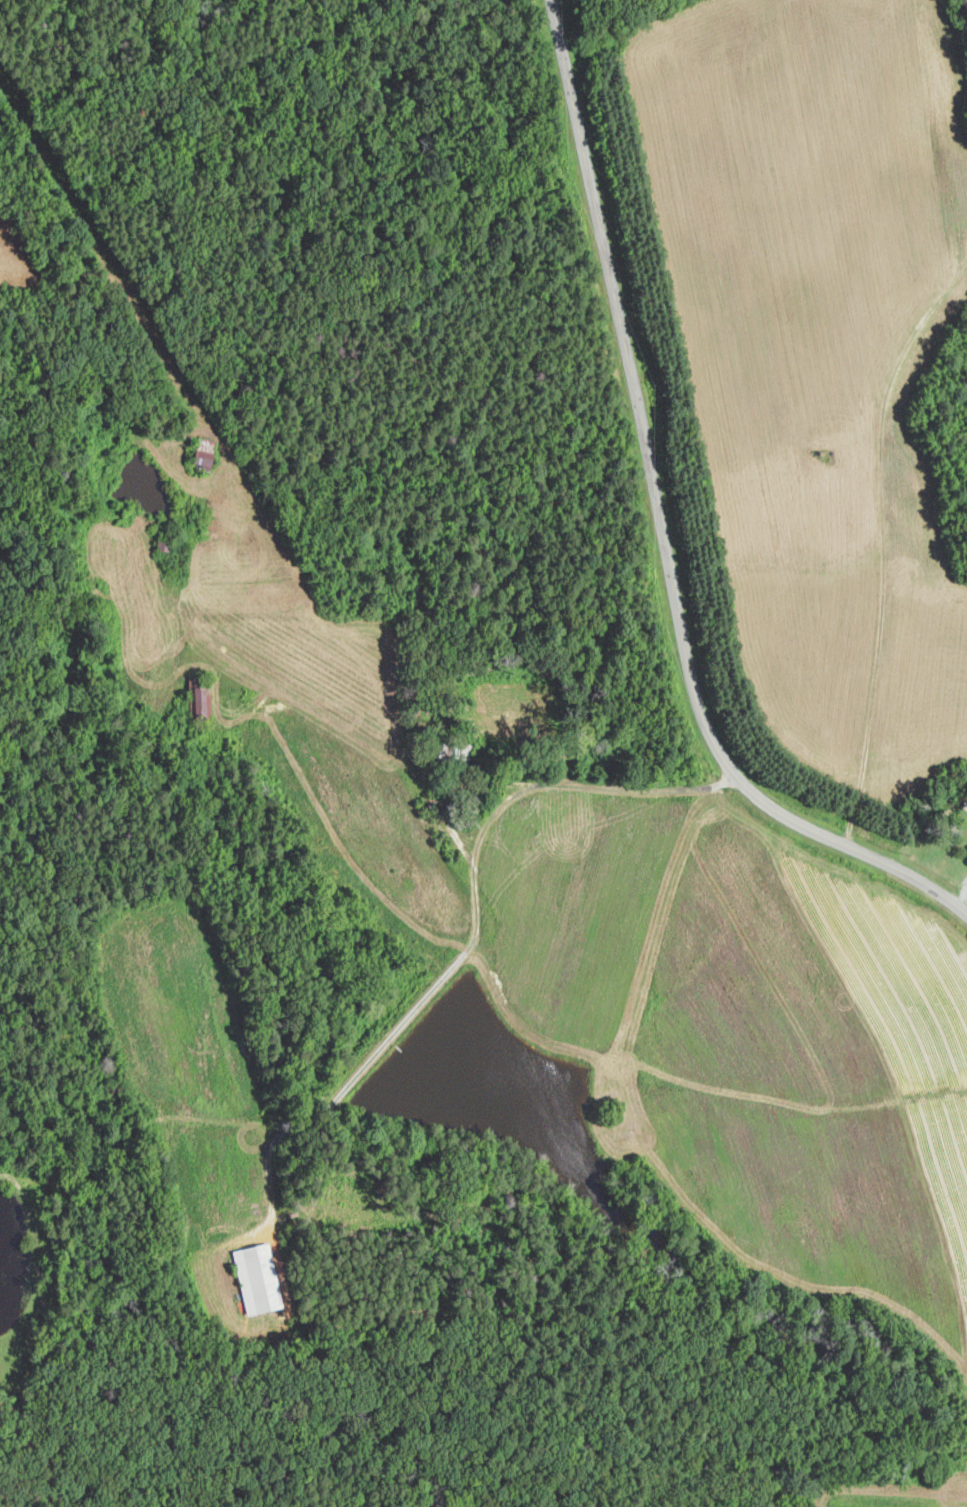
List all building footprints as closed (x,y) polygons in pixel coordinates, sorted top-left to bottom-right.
[(217,470),(220,454),(205,450),(206,442),(201,441),(196,466),(217,470)] [(236,1249),(248,1315),(285,1308),(273,1242),(236,1249)]
